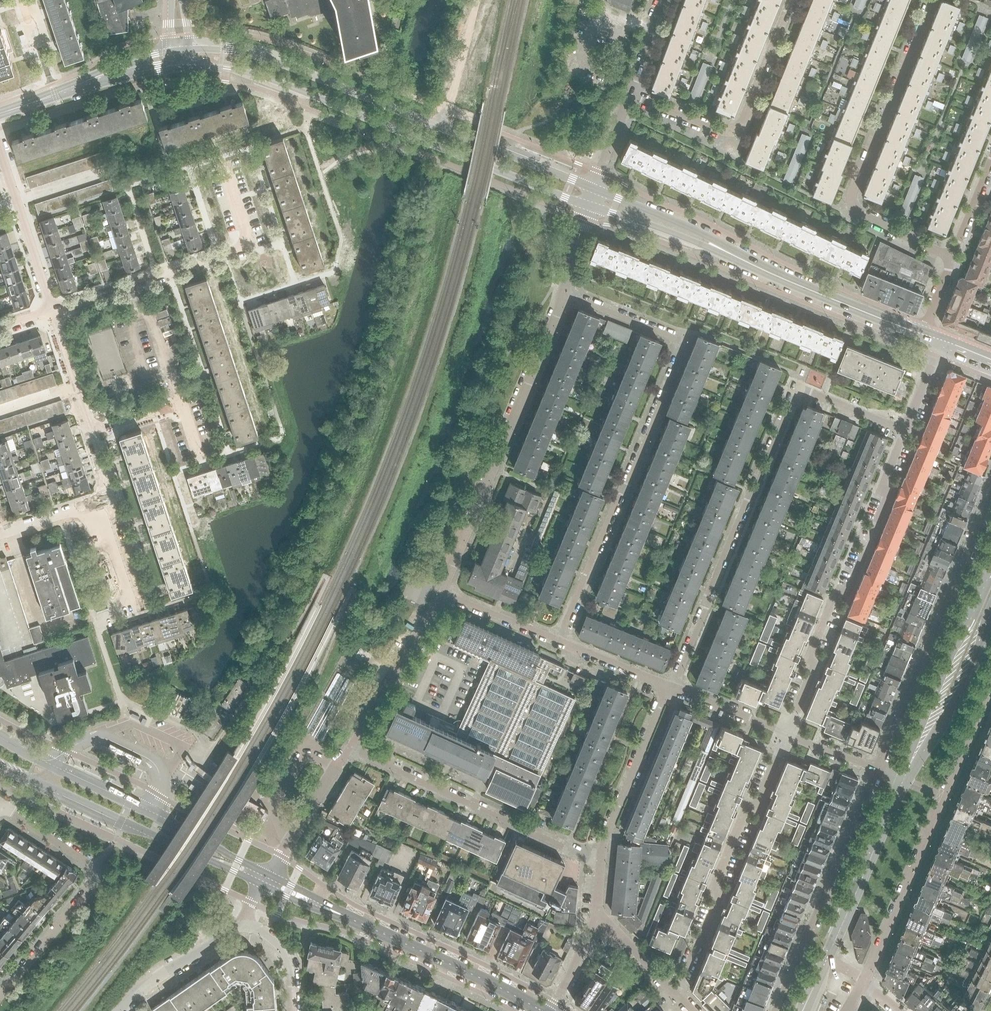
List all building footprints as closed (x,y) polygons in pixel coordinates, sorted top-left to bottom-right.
[(50,16),(54,30),(73,24),(66,0),(44,0),(50,16)] [(107,35),(128,31),(128,6),(143,2),(142,0),(96,0),(107,35)] [(270,1),(266,3),(270,16),(288,10),(289,11),(290,16),(308,10),(310,14),(323,10),(325,15),(329,13),(332,12),(344,49),(346,54),(365,47),(377,43),(368,0),(270,0),(270,1)] [(604,1),(609,3),(609,5),(626,11),(628,11),(630,6),(628,5),(630,0),(605,0),(604,1)] [(681,4),(699,12),(703,0),(683,0),(681,4)] [(766,0),(758,0),(748,25),(766,32),(770,21),(771,21),(773,16),(772,16),(777,4),(766,0)] [(807,10),(824,17),(830,3),(823,0),(811,0),(807,10)] [(865,0),(854,0),(852,6),(861,10),(865,0)] [(900,20),(906,6),(890,0),(888,0),(883,14),(900,20)] [(934,16),(929,27),(947,34),(958,6),(942,0),(940,0),(936,11),(935,11),(933,16),(934,16)] [(881,4),(875,2),(872,10),(877,12),(881,4)] [(699,12),(681,4),(677,16),(676,16),(674,21),(675,21),(671,32),(688,40),(699,12)] [(747,15),(750,7),(744,5),(741,13),(747,15)] [(824,17),(807,10),(801,25),(819,32),(824,17)] [(839,14),(833,12),(830,19),(836,22),(839,14)] [(877,28),(894,34),(900,20),(883,14),(877,28)] [(969,62),(987,18),(978,15),(961,58),(969,62)] [(708,23),(702,21),(699,29),(705,31),(708,23)] [(964,23),(959,21),(956,29),(961,31),(964,23)] [(54,30),(65,62),(84,56),(73,24),(54,30)] [(766,32),(748,25),(737,53),(755,60),(759,48),(760,49),(762,44),(761,43),(766,32)] [(819,32),(801,25),(795,39),(813,46),(819,32)] [(925,39),(924,39),(922,43),(923,44),(918,55),(936,62),(947,34),(929,27),(925,39)] [(894,34),(877,28),(871,42),(889,49),(894,34)] [(869,32),(864,30),(861,38),(866,40),(869,32)] [(688,40),(671,32),(667,44),(666,44),(664,49),(665,49),(660,61),(678,68),(688,40)] [(0,34),(0,80),(15,75),(1,33),(0,34)] [(735,43),(739,35),(733,33),(730,41),(735,43)] [(795,39),(790,53),(807,60),(813,46),(795,39)] [(828,41),(822,39),(819,47),(825,49),(828,41)] [(889,49),(871,42),(865,56),(883,63),(889,49)] [(955,47),(950,44),(947,52),(952,55),(955,47)] [(698,51),(692,49),(689,57),(694,59),(696,55),(698,51)] [(755,60),(737,53),(726,80),(743,88),(748,76),(749,77),(751,72),(750,71),(755,60)] [(790,53),(784,67),(801,74),(807,60),(790,53)] [(910,71),(911,72),(907,83),(924,90),(936,62),(918,55),(913,67),(912,66),(910,71)] [(860,70),(877,77),(883,63),(865,56),(860,70)] [(849,65),(855,68),(858,60),(853,57),(849,65)] [(678,68),(660,61),(656,72),(655,72),(653,77),(654,77),(650,89),(668,96),(678,68)] [(727,63),(722,61),(719,69),(724,71),(727,63)] [(702,62),(686,103),(685,103),(694,107),(711,65),(702,62)] [(982,87),(990,90),(990,64),(982,87)] [(784,67),(778,82),(796,89),(801,74),(784,67)] [(816,69),(811,67),(808,75),(813,77),(816,69)] [(984,69),(979,67),(975,75),(981,77),(984,69)] [(854,85),(871,91),(877,77),(860,70),(854,85)] [(944,74),(938,72),(935,80),(941,82),(944,74)] [(687,79),(681,77),(679,85),(684,87),(687,79)] [(743,88),(726,80),(715,108),(732,115),(737,104),(738,104),(740,99),(739,99),(743,88)] [(778,82),(772,96),(790,103),(796,89),(778,82)] [(899,99),(900,99),(895,111),(913,118),(924,90),(907,83),(902,95),(901,94),(899,99)] [(718,86),(712,84),(709,92),(715,94),(718,86)] [(842,85),(838,93),(844,95),(847,87),(842,85)] [(848,99),(865,106),(871,91),(854,85),(848,99)] [(982,87),(971,115),(989,122),(990,116),(990,90),(982,87)] [(805,97),(800,95),(797,103),(802,105),(805,97)] [(973,97),(968,95),(964,103),(969,105),(973,97)] [(772,96),(767,110),(784,117),(790,103),(772,96)] [(141,99),(108,110),(114,129),(147,118),(141,99)] [(842,113),(860,120),(865,106),(848,99),(842,113)] [(933,102),(927,100),(924,108),(929,110),(930,109),(933,102)] [(934,100),(932,105),(942,109),(944,104),(934,100)] [(242,101),(214,110),(220,130),(249,121),(242,101)] [(108,110),(76,120),(82,139),(114,129),(108,110)] [(214,110),(186,119),(192,139),(220,130),(214,110)] [(767,110),(757,134),(775,141),(784,117),(767,110)] [(890,122),(888,127),(889,127),(884,139),(902,146),(913,118),(895,111),(891,122),(890,122)] [(833,123),(836,115),(830,113),(827,121),(833,123)] [(836,127),(854,134),(860,120),(842,113),(836,127)] [(982,138),(983,138),(985,133),(984,133),(989,122),(971,115),(960,143),(978,149),(982,138)] [(165,148),(192,139),(186,119),(159,128),(165,148)] [(76,120),(44,131),(50,150),(82,139),(76,120)] [(794,125),(789,123),(786,131),(791,133),(794,125)] [(961,125),(956,123),(953,131),(958,133),(961,125)] [(831,142),(848,148),(854,134),(836,127),(831,142)] [(921,130),(916,128),(913,136),(918,138),(921,130)] [(18,160),(50,150),(44,131),(12,141),(18,160)] [(775,141),(757,134),(756,133),(744,161),(752,164),(752,165),(754,166),(754,165),(762,168),(772,142),(774,143),(775,141)] [(801,133),(782,179),(782,180),(791,184),(810,137),(801,133)] [(650,144),(632,136),(621,159),(696,195),(697,193),(701,195),(700,197),(708,201),(709,199),(713,201),(713,203),(721,207),(722,205),(726,207),(725,209),(734,213),(734,211),(739,213),(738,215),(746,219),(747,217),(751,219),(750,221),(759,225),(759,223),(763,225),(763,227),(771,231),(772,229),(776,231),(775,233),(784,237),(784,235),(789,237),(788,239),(856,272),(867,248),(849,239),(848,242),(649,147),(650,144)] [(292,169),(282,138),(260,145),(271,176),(292,169)] [(876,155),(877,155),(873,167),(891,174),(902,146),(884,139),(879,150),(878,150),(876,155)] [(821,151),(825,143),(819,141),(816,149),(821,151)] [(821,165),(838,172),(848,148),(831,142),(821,165)] [(971,166),(972,166),(974,161),(973,161),(978,149),(960,143),(948,170),(966,177),(971,166)] [(783,153),(778,151),(775,159),(780,161),(783,153)] [(950,153),(945,151),(942,159),(947,161),(950,153)] [(98,166),(104,164),(100,153),(95,155),(98,166)] [(89,157),(92,168),(98,166),(95,155),(89,157)] [(910,158),(905,156),(901,164),(907,166),(910,158)] [(83,158),(87,170),(92,168),(89,157),(83,158)] [(77,160),(81,172),(87,170),(83,158),(77,160)] [(71,162),(75,174),(81,172),(77,160),(71,162)] [(66,164),(69,175),(75,174),(71,162),(66,164)] [(60,166),(64,177),(69,175),(66,164),(60,166)] [(829,201),(840,173),(838,172),(821,165),(820,167),(822,168),(811,194),(819,197),(819,198),(821,199),(821,198),(829,201)] [(54,168),(58,179),(64,177),(60,166),(54,168)] [(873,167),(868,178),(867,178),(865,183),(866,183),(861,194),(879,202),(891,174),(873,167)] [(48,170),(52,181),(58,179),(54,168),(48,170)] [(281,208),(303,201),(292,169),(271,176),(281,208)] [(810,179),(813,171),(808,169),(805,177),(810,179)] [(43,172),(46,183),(52,181),(48,170),(43,172)] [(960,194),(961,194),(963,189),(962,189),(966,177),(948,170),(937,198),(955,205),(960,194)] [(37,173),(41,185),(46,183),(43,172),(37,173)] [(31,175),(35,187),(41,185),(37,173),(31,175)] [(914,174),(898,213),(907,216),(923,177),(914,174)] [(31,175),(25,177),(29,189),(35,187),(31,175)] [(166,180),(170,192),(182,188),(178,176),(166,180)] [(113,190),(112,189),(109,179),(103,181),(107,192),(113,190)] [(939,181),(934,179),(931,186),(936,189),(939,181)] [(107,192),(103,181),(98,183),(101,194),(107,192)] [(101,194),(98,183),(92,185),(95,196),(101,194)] [(899,186),(893,184),(890,191),(896,194),(899,186)] [(95,196),(92,185),(86,187),(90,198),(95,196)] [(90,198),(86,187),(80,189),(84,200),(90,198)] [(170,192),(174,204),(186,199),(182,188),(170,192)] [(84,200),(80,189),(74,191),(78,202),(84,200)] [(78,202),(74,191),(69,192),(72,204),(78,202)] [(72,204),(69,192),(63,194),(67,206),(72,204)] [(67,206),(63,194),(57,196),(61,208),(67,206)] [(61,208),(57,196),(51,198),(55,209),(61,208)] [(103,201),(107,213),(120,208),(116,197),(103,201)] [(55,209),(51,198),(46,200),(49,211),(55,209)] [(948,221),(949,222),(951,217),(950,216),(955,205),(937,198),(926,226),(944,233),(948,221)] [(190,211),(186,199),(174,204),(177,215),(190,211)] [(49,211),(46,200),(40,202),(43,213),(49,211)] [(281,208),(292,240),(313,233),(303,201),(281,208)] [(930,203),(925,201),(921,210),(926,212),(930,203)] [(40,202),(34,204),(38,215),(43,213),(40,202)] [(107,213),(111,224),(124,220),(120,208),(107,213)] [(194,222),(190,211),(177,215),(181,226),(194,222)] [(40,222),(44,234),(57,229),(53,217),(40,222)] [(112,229),(114,236),(127,231),(124,220),(111,224),(105,226),(107,231),(112,229)] [(183,232),(185,238),(198,234),(194,222),(181,226),(174,229),(176,235),(183,232)] [(981,235),(990,240),(990,227),(985,225),(981,235)] [(44,234),(48,245),(60,241),(57,229),(44,234)] [(131,243),(127,231),(114,236),(118,247),(131,243)] [(6,233),(0,235),(0,248),(10,245),(6,233)] [(323,264),(313,233),(292,240),(302,271),(323,264)] [(201,246),(198,234),(185,238),(189,250),(201,246)] [(981,235),(976,246),(990,252),(990,240),(981,235)] [(675,270),(598,239),(588,263),(602,269),(603,266),(818,352),(817,355),(830,361),(840,336),(770,308),(769,310),(765,308),(766,307),(757,303),(756,305),(752,303),(753,301),(744,298),(743,300),(739,298),(740,296),(731,293),(730,295),(726,293),(727,291),(718,288),(718,289),(713,288),(714,286),(705,282),(705,284),(700,283),(701,281),(692,277),(692,279),(687,277),(688,275),(680,272),(679,274),(675,272),(675,270)] [(859,289),(914,311),(932,267),(879,240),(870,261),(885,267),(881,277),(876,275),(879,267),(869,263),(859,289)] [(64,252),(60,241),(48,245),(51,256),(64,252)] [(118,247),(122,259),(135,254),(131,243),(118,247)] [(0,248),(0,261),(13,256),(10,245),(0,248)] [(972,257),(990,264),(990,263),(990,252),(976,246),(972,257)] [(51,256),(55,268),(68,264),(75,261),(73,256),(66,259),(64,252),(51,256)] [(139,266),(135,254),(122,259),(126,270),(139,266)] [(13,256),(0,261),(0,264),(3,272),(17,268),(13,256)] [(990,263),(990,264),(972,257),(968,268),(985,274),(986,273),(987,274),(990,263)] [(55,268),(59,279),(72,275),(68,264),(55,268)] [(21,279),(17,268),(3,272),(7,284),(21,279)] [(962,277),(960,277),(982,285),(987,274),(986,273),(985,274),(968,268),(964,278),(962,277)] [(76,287),(72,275),(59,279),(63,291),(76,287)] [(980,290),(982,285),(960,277),(958,277),(954,286),(972,293),(972,294),(973,294),(975,288),(980,290)] [(184,285),(195,316),(216,309),(206,278),(184,285)] [(7,284),(10,295),(25,290),(21,279),(7,284)] [(323,284),(313,288),(320,306),(329,303),(323,284)] [(972,294),(972,293),(954,286),(950,297),(969,305),(973,294),(972,294)] [(304,291),(312,313),(312,314),(321,311),(320,306),(313,288),(304,291)] [(29,302),(25,290),(10,295),(14,307),(29,302)] [(304,291),(295,294),(301,312),(302,316),(312,313),(304,291)] [(285,297),(291,315),(293,320),(302,316),(301,312),(295,294),(285,297)] [(282,318),(291,315),(285,297),(276,300),(282,318)] [(965,316),(978,321),(983,323),(987,313),(968,306),(969,305),(950,297),(946,309),(965,316)] [(276,300),(267,303),(273,322),(282,318),(276,300)] [(267,303),(257,306),(263,325),(265,329),(274,326),(273,322),(267,303)] [(265,329),(263,325),(257,306),(247,309),(253,328),(255,332),(265,329)] [(227,342),(216,309),(195,316),(205,349),(227,342)] [(584,348),(593,328),(595,323),(589,321),(591,314),(578,309),(565,340),(584,348)] [(976,327),(978,321),(965,316),(946,309),(941,321),(941,324),(971,336),(972,332),(973,333),(975,327),(976,327)] [(589,321),(595,323),(600,325),(601,322),(603,323),(604,320),(591,314),(589,321)] [(613,323),(608,321),(603,332),(609,335),(613,323)] [(619,325),(613,323),(609,335),(614,337),(619,325)] [(624,327),(619,325),(614,337),(619,339),(624,327)] [(629,330),(624,327),(619,339),(625,341),(629,330)] [(971,336),(980,339),(990,344),(990,333),(987,332),(981,329),(976,327),(975,327),(973,333),(972,332),(971,336)] [(123,387),(132,384),(113,328),(92,335),(96,346),(91,348),(96,363),(97,363),(102,379),(122,373),(124,379),(121,380),(123,387)] [(640,334),(628,364),(647,372),(659,342),(640,334)] [(47,358),(45,351),(40,335),(28,339),(33,355),(40,353),(43,360),(47,358)] [(698,336),(687,361),(706,369),(717,344),(698,336)] [(28,339),(17,343),(22,358),(33,355),(28,339)] [(565,340),(552,372),(571,380),(584,348),(565,340)] [(205,349),(216,381),(237,374),(227,342),(205,349)] [(6,346),(11,362),(22,358),(17,343),(6,346)] [(0,348),(0,366),(1,365),(4,374),(8,373),(5,364),(11,362),(6,346),(0,348)] [(864,379),(873,357),(846,346),(837,368),(864,379)] [(900,368),(873,357),(864,379),(891,390),(898,375),(900,368)] [(687,361),(677,386),(696,394),(706,369),(687,361)] [(759,361),(748,389),(767,397),(779,369),(759,361)] [(647,372),(628,364),(615,394),(635,402),(647,372)] [(962,383),(964,377),(953,373),(953,371),(949,370),(946,371),(945,375),(946,375),(944,380),(971,392),(972,388),(962,383)] [(539,402),(558,410),(571,380),(552,372),(539,402)] [(50,387),(56,385),(52,373),(46,375),(50,387)] [(227,413),(248,406),(237,374),(216,381),(227,413)] [(41,377),(45,389),(50,387),(46,375),(41,377)] [(36,378),(39,390),(45,389),(41,377),(36,378)] [(30,380),(34,392),(39,390),(36,378),(30,380)] [(25,382),(29,394),(34,392),(30,380),(25,382)] [(944,380),(940,390),(956,397),(959,390),(970,394),(971,392),(944,380)] [(19,384),(23,396),(29,394),(25,382),(19,384)] [(14,386),(18,397),(23,396),(19,384),(14,386)] [(8,387),(12,399),(18,397),(14,386),(8,387)] [(666,412),(670,414),(685,420),(696,394),(677,386),(666,412)] [(981,397),(983,398),(990,401),(990,388),(986,386),(981,397)] [(3,389),(7,401),(12,399),(8,387),(3,389)] [(736,417),(756,425),(767,397),(748,389),(736,417)] [(956,397),(940,390),(935,400),(962,412),(963,409),(953,405),(956,397)] [(635,402),(615,394),(603,423),(622,431),(635,402)] [(990,413),(990,401),(983,398),(981,403),(979,403),(977,408),(990,413)] [(59,413),(65,412),(61,400),(55,402),(59,413)] [(934,409),(933,411),(948,417),(951,410),(961,414),(962,412),(935,400),(932,408),(934,409)] [(59,413),(55,402),(50,403),(54,415),(59,413)] [(539,402),(525,435),(545,443),(558,410),(539,402)] [(54,415),(50,403),(44,405),(48,417),(54,415)] [(48,417),(44,405),(39,407),(43,419),(48,417)] [(791,434),(811,443),(823,412),(806,405),(805,408),(802,407),(791,434)] [(236,443),(258,436),(248,406),(227,413),(236,443)] [(43,419),(39,407),(34,409),(37,420),(43,419)] [(981,422),(990,427),(990,413),(977,408),(975,413),(977,413),(974,419),(981,422)] [(37,420),(34,409),(28,410),(32,422),(37,420)] [(32,422),(28,410),(23,412),(27,424),(32,422)] [(948,417),(933,411),(929,421),(955,432),(956,429),(945,425),(948,417)] [(27,424),(23,412),(17,414),(21,426),(27,424)] [(21,426),(17,414),(12,416),(16,427),(21,426)] [(16,427),(12,416),(6,418),(10,429),(16,427)] [(668,417),(657,446),(677,455),(689,426),(668,417)] [(736,417),(724,445),(744,453),(756,425),(736,417)] [(842,420),(834,417),(830,428),(837,432),(842,420)] [(10,429),(6,418),(1,419),(5,431),(10,429)] [(48,439),(55,436),(71,431),(67,420),(52,425),(53,430),(45,433),(48,439)] [(850,423),(842,420),(837,432),(845,435),(850,423)] [(929,421),(924,431),(939,438),(942,430),(953,435),(955,432),(929,421)] [(990,438),(990,427),(981,422),(978,428),(977,427),(975,431),(990,438)] [(603,423),(591,453),(610,461),(622,431),(603,423)] [(858,426),(850,423),(845,435),(853,438),(858,426)] [(858,448),(878,456),(885,437),(866,429),(858,448)] [(119,437),(129,469),(151,462),(140,430),(119,437)] [(55,436),(59,448),(75,443),(71,431),(55,436)] [(939,438),(924,431),(920,441),(946,452),(947,450),(936,445),(939,438)] [(990,449),(990,448),(990,438),(975,431),(972,437),(974,438),(972,442),(990,449)] [(791,434),(779,462),(799,470),(811,443),(791,434)] [(837,458),(845,438),(836,434),(828,454),(837,458)] [(512,467),(516,468),(539,477),(540,474),(538,474),(539,471),(534,469),(545,443),(525,435),(512,467)] [(7,440),(0,442),(0,455),(10,451),(7,440)] [(920,441),(916,451),(931,458),(934,450),(945,455),(946,452),(920,441)] [(966,453),(985,461),(990,449),(972,442),(969,451),(967,450),(966,453)] [(78,454),(75,443),(59,448),(61,454),(56,456),(58,460),(78,454)] [(713,473),(732,481),(744,453),(724,445),(713,473)] [(677,455),(657,446),(644,477),(664,485),(677,455)] [(850,468),(870,475),(878,456),(858,448),(850,468)] [(14,463),(19,461),(15,450),(10,452),(10,451),(0,455),(0,467),(14,463)] [(931,458),(916,451),(912,461),(938,472),(939,470),(928,465),(931,458)] [(263,453),(253,456),(259,475),(269,471),(263,453)] [(610,461),(591,453),(578,483),(598,491),(610,461)] [(963,465),(981,472),(985,461),(966,453),(963,459),(965,460),(963,465)] [(64,464),(66,470),(82,465),(78,454),(58,460),(59,465),(64,464)] [(253,456),(244,459),(250,478),(259,475),(253,456)] [(244,459),(234,462),(240,481),(250,478),(244,459)] [(912,461),(907,472),(922,478),(925,471),(937,475),(938,472),(912,461)] [(129,469),(140,501),(161,494),(151,462),(129,469)] [(240,481),(234,462),(225,465),(231,484),(232,488),(242,485),(240,481)] [(799,470),(779,462),(768,490),(788,498),(799,470)] [(14,463),(0,467),(0,473),(2,479),(18,474),(14,463)] [(62,479),(63,484),(86,476),(82,465),(66,470),(69,477),(62,479)] [(216,468),(222,487),(231,484),(225,465),(216,468)] [(964,478),(981,485),(986,474),(981,472),(963,465),(962,467),(967,469),(964,478)] [(222,487),(216,468),(206,471),(212,490),(214,495),(223,492),(222,487)] [(843,487),(862,495),(870,475),(850,468),(843,487)] [(197,474),(203,493),(212,490),(206,471),(197,474)] [(922,478),(907,472),(906,476),(904,475),(902,481),(929,493),(930,490),(919,485),(922,478)] [(2,479),(6,490),(21,485),(18,474),(2,479)] [(193,496),(203,493),(197,474),(187,477),(193,496)] [(961,486),(977,493),(981,485),(964,478),(956,474),(955,478),(963,481),(961,486)] [(74,493),(89,488),(86,476),(63,484),(65,488),(71,486),(74,493)] [(644,477),(632,506),(652,515),(664,485),(644,477)] [(717,479),(705,508),(725,516),(737,488),(717,479)] [(902,481),(898,491),(914,498),(917,490),(928,495),(929,493),(902,481)] [(515,483),(514,484),(510,483),(503,498),(507,500),(480,564),(474,561),(466,580),(474,584),(473,587),(513,604),(536,549),(531,547),(527,545),(514,577),(498,571),(525,508),(534,512),(540,496),(522,487),(522,486),(515,483)] [(6,490),(9,501),(25,496),(21,485),(6,490)] [(954,493),(974,501),(977,493),(961,486),(957,485),(956,488),(959,489),(958,492),(950,489),(949,491),(954,493)] [(843,487),(835,506),(854,514),(862,495),(843,487)] [(582,489),(569,521),(588,529),(602,497),(582,489)] [(768,490),(757,518),(776,526),(788,498),(768,490)] [(914,498),(898,491),(893,502),(921,513),(922,511),(911,506),(914,498)] [(954,502),(970,509),(974,501),(954,493),(953,497),(956,498),(954,502)] [(31,494),(25,496),(9,501),(13,513),(29,508),(26,500),(33,498),(31,494)] [(171,525),(161,494),(140,501),(150,532),(171,525)] [(952,506),(950,512),(967,519),(970,509),(954,502),(951,501),(949,505),(952,506)] [(893,506),(890,512),(906,519),(909,511),(920,516),(921,513),(893,502),(892,506),(893,506)] [(678,509),(665,504),(663,507),(676,513),(678,509)] [(652,515),(632,506),(620,537),(639,545),(652,515)] [(827,525),(846,533),(854,514),(835,506),(827,525)] [(693,536),(713,544),(725,516),(705,508),(693,536)] [(938,516),(963,527),(967,519),(950,512),(942,508),(938,516)] [(906,519),(890,512),(886,522),(912,533),(913,531),(902,526),(906,519)] [(935,524),(960,535),(963,527),(938,516),(935,524)] [(745,546),(765,554),(776,526),(757,518),(745,546)] [(569,521),(555,554),(574,562),(588,529),(569,521)] [(886,522),(882,533),(897,539),(900,531),(911,536),(912,533),(886,522)] [(931,533),(956,544),(960,535),(935,524),(931,533)] [(150,532),(160,564),(182,557),(171,525),(150,532)] [(827,525),(819,544),(838,552),(846,533),(827,525)] [(897,539),(882,533),(878,543),(904,553),(905,551),(894,546),(897,539)] [(928,541),(953,552),(956,544),(931,533),(928,541)] [(536,549),(537,549),(541,539),(535,536),(531,547),(536,549)] [(693,536),(681,565),(701,573),(713,544),(693,536)] [(620,537),(608,567),(627,575),(639,545),(620,537)] [(932,553),(949,560),(953,552),(928,541),(927,544),(932,546),(929,551),(933,553),(932,553)] [(80,606),(59,543),(37,551),(35,546),(29,548),(31,553),(25,555),(45,617),(80,606)] [(904,553),(878,543),(874,553),(889,559),(892,552),(903,557),(904,553)] [(811,563),(830,571),(838,552),(819,544),(811,563)] [(753,581),(765,554),(745,546),(734,573),(753,581)] [(921,558),(945,569),(949,560),(932,553),(925,550),(921,558)] [(889,559),(874,553),(870,563),(896,574),(897,571),(886,566),(889,559)] [(555,554),(543,584),(562,592),(574,562),(555,554)] [(9,568),(5,556),(0,557),(0,570),(9,568)] [(192,588),(182,557),(160,564),(171,595),(192,588)] [(918,567),(942,577),(945,569),(921,558),(918,567)] [(803,582),(823,590),(830,571),(811,563),(803,582)] [(896,574),(870,563),(866,572),(864,572),(880,579),(883,572),(895,577),(896,574)] [(681,565),(670,593),(690,601),(701,573),(681,565)] [(627,575),(608,567),(596,595),(615,603),(627,575)] [(915,574),(939,585),(942,577),(918,567),(915,574)] [(880,579),(864,572),(860,583),(886,594),(887,591),(877,587),(880,579)] [(722,601),(728,603),(741,609),(753,581),(734,573),(722,601)] [(919,586),(935,593),(939,585),(915,574),(913,578),(920,582),(919,586)] [(803,582),(801,588),(820,597),(823,590),(803,582)] [(886,594),(860,583),(856,593),(872,600),(875,592),(885,597),(886,594)] [(932,602),(935,594),(935,593),(919,586),(911,583),(907,591),(932,602)] [(562,592),(543,584),(539,594),(558,602),(562,592)] [(794,659),(796,660),(799,653),(796,652),(802,638),(805,639),(822,598),(820,597),(801,588),(800,588),(797,593),(804,596),(802,601),(795,599),(793,603),(800,606),(795,617),(788,614),(784,623),(792,626),(787,637),(785,636),(781,644),(771,640),(770,644),(780,648),(779,650),(769,646),(767,650),(777,654),(774,662),(776,663),(771,676),(764,673),(762,678),(769,681),(765,689),(768,690),(764,700),(777,705),(790,674),(788,673),(790,668),(794,659)] [(904,600),(928,610),(932,602),(907,591),(904,600)] [(659,620),(678,629),(690,601),(670,593),(659,620)] [(872,600),(856,593),(851,604),(878,615),(879,612),(869,607),(872,600)] [(20,626),(28,624),(18,596),(11,599),(20,626)] [(901,608),(925,618),(928,610),(904,600),(901,608)] [(851,604),(847,613),(864,620),(867,612),(877,617),(878,615),(851,604)] [(192,607),(176,612),(183,631),(192,627),(190,620),(196,618),(192,607)] [(746,615),(726,607),(713,640),(732,648),(746,615)] [(901,618),(921,627),(925,618),(901,608),(899,612),(903,613),(901,618)] [(176,612),(167,615),(173,634),(183,631),(176,612)] [(774,625),(777,617),(770,614),(759,639),(767,642),(772,630),(775,632),(778,627),(774,625)] [(167,615),(158,618),(164,637),(173,634),(167,615)] [(579,634),(606,645),(614,626),(586,615),(579,634)] [(893,624),(918,635),(921,627),(901,618),(896,616),(893,624)] [(158,618),(148,621),(154,640),(164,637),(158,618)] [(856,680),(843,675),(844,673),(857,678),(858,675),(846,669),(849,661),(847,660),(855,639),(862,642),(864,638),(857,635),(859,630),(866,632),(868,627),(846,618),(833,649),(835,650),(829,665),(827,664),(824,671),(823,670),(819,679),(817,678),(815,684),(818,685),(805,716),(818,721),(816,724),(824,727),(825,724),(829,714),(825,712),(828,704),(835,707),(837,703),(830,700),(835,687),(838,687),(842,679),(854,684),(856,680)] [(538,654),(464,620),(455,640),(456,640),(454,644),(490,661),(459,728),(432,715),(429,723),(412,715),(414,713),(415,705),(406,701),(402,708),(403,708),(402,711),(396,708),(392,718),(387,729),(452,759),(487,774),(490,776),(485,787),(523,805),(526,800),(532,802),(539,786),(533,783),(538,773),(539,774),(574,698),(542,683),(549,666),(559,671),(562,666),(537,655),(538,654)] [(148,621),(139,624),(145,643),(154,640),(148,621)] [(145,643),(139,624),(130,627),(136,646),(145,643)] [(900,632),(898,637),(914,643),(918,635),(893,624),(891,629),(900,632)] [(30,632),(33,640),(34,643),(44,640),(40,625),(29,628),(30,632)] [(606,645),(634,657),(642,638),(614,626),(606,645)] [(137,651),(136,646),(130,627),(120,630),(127,649),(128,654),(137,651)] [(117,652),(127,649),(120,630),(110,634),(117,652)] [(886,641),(895,645),(911,651),(914,643),(898,637),(889,633),(886,641)] [(58,719),(78,713),(88,710),(83,695),(80,695),(79,690),(91,686),(86,669),(78,672),(76,668),(96,662),(87,636),(64,643),(64,642),(32,652),(4,661),(2,655),(0,649),(0,675),(3,674),(7,688),(32,679),(31,675),(39,672),(44,687),(48,701),(53,699),(55,704),(54,704),(58,719)] [(662,668),(662,667),(670,647),(664,645),(663,646),(642,638),(634,657),(662,668)] [(699,672),(719,680),(732,648),(713,640),(699,672)] [(756,666),(766,644),(758,641),(749,663),(756,666)] [(911,651),(895,645),(891,653),(907,660),(911,651)] [(366,661),(370,655),(370,654),(360,648),(356,656),(364,660),(366,661)] [(888,661),(904,668),(907,660),(891,653),(888,661)] [(868,657),(859,679),(865,682),(875,659),(868,657)] [(904,668),(888,661),(884,670),(900,676),(904,668)] [(124,666),(127,674),(133,672),(130,664),(124,666)] [(872,675),(897,685),(900,676),(884,670),(876,666),(872,675)] [(344,702),(354,680),(338,672),(334,680),(343,685),(342,688),(340,687),(334,697),(344,702)] [(583,686),(586,678),(574,672),(570,680),(583,686)] [(719,680),(699,672),(696,680),(716,688),(719,680)] [(876,686),(893,693),(897,685),(872,675),(871,678),(878,681),(876,686)] [(589,680),(605,687),(607,683),(590,676),(589,680)] [(221,705),(229,710),(247,683),(239,678),(221,705)] [(764,700),(768,690),(765,689),(740,678),(733,694),(754,703),(756,700),(763,703),(764,700)] [(864,684),(858,682),(849,702),(856,705),(864,684)] [(617,714),(626,691),(607,683),(605,687),(597,706),(617,714)] [(890,701),(890,700),(893,693),(876,686),(873,685),(872,688),(875,689),(873,695),(890,701)] [(192,700),(176,692),(170,706),(168,709),(167,710),(182,717),(183,718),(192,700)] [(870,704),(886,710),(890,701),(873,695),(870,693),(869,697),(872,698),(870,704)] [(858,708),(883,718),(886,710),(870,704),(862,700),(858,708)] [(597,706),(588,728),(607,736),(617,714),(597,706)] [(628,829),(628,830),(644,835),(692,720),(694,714),(680,708),(678,713),(675,712),(626,828),(628,829)] [(863,720),(879,727),(883,718),(858,708),(855,716),(860,719),(863,720)] [(334,718),(325,712),(320,720),(313,716),(305,729),(321,739),(334,718)] [(707,752),(719,724),(694,714),(692,720),(708,726),(699,748),(707,752)] [(845,739),(850,726),(849,725),(853,716),(849,714),(845,721),(829,714),(825,724),(824,727),(823,730),(825,731),(845,739)] [(850,726),(845,739),(867,748),(868,748),(870,747),(875,738),(879,727),(863,720),(860,719),(857,726),(851,723),(850,726)] [(739,739),(742,733),(721,725),(711,748),(715,750),(718,742),(740,751),(744,741),(739,739)] [(588,728),(579,750),(598,758),(607,736),(588,728)] [(980,750),(990,755),(990,743),(984,740),(983,744),(980,750)] [(760,748),(747,742),(744,741),(740,751),(736,759),(730,756),(728,761),(735,764),(729,777),(727,776),(724,784),(711,779),(709,782),(722,787),(721,790),(709,785),(707,788),(719,794),(716,802),(718,803),(714,814),(707,811),(704,819),(711,822),(708,827),(702,825),(700,829),(706,832),(702,843),(695,840),(692,848),(698,851),(694,862),(692,861),(689,869),(683,867),(681,871),(687,873),(686,876),(680,873),(679,877),(684,879),(680,888),(678,896),(680,897),(678,902),(672,899),(670,903),(676,906),(667,929),(657,924),(665,903),(660,901),(645,938),(669,948),(678,927),(684,930),(697,899),(694,898),(700,884),(703,885),(705,878),(703,877),(709,863),(711,864),(732,814),(730,813),(736,799),(738,800),(741,793),(739,792),(745,777),(747,778),(760,748)] [(153,883),(154,884),(237,757),(232,753),(228,750),(218,765),(210,778),(187,814),(180,823),(166,845),(160,855),(154,863),(145,878),(153,883)] [(579,750),(569,772),(589,781),(598,758),(579,750)] [(679,821),(707,752),(701,750),(673,818),(679,821)] [(976,761),(990,767),(990,755),(980,750),(980,751),(976,761)] [(716,758),(709,756),(699,779),(706,782),(716,758)] [(799,776),(803,766),(787,759),(774,790),(776,791),(770,806),(768,804),(765,811),(768,812),(762,827),(759,826),(738,877),(740,878),(734,892),(732,891),(729,898),(732,899),(726,913),(723,913),(713,937),(692,989),(700,997),(710,988),(712,986),(715,977),(722,980),(724,976),(725,976),(727,971),(723,970),(727,960),(745,967),(747,963),(725,954),(726,952),(748,961),(750,956),(728,948),(735,932),(741,934),(743,930),(736,927),(742,915),(744,916),(747,908),(759,913),(761,909),(749,904),(750,901),(761,907),(763,903),(751,898),(755,889),(752,888),(757,877),(763,880),(767,872),(760,869),(763,863),(769,866),(771,861),(765,859),(769,847),(776,850),(779,842),(773,839),(777,828),(779,829),(783,821),(795,826),(797,822),(785,817),(786,814),(798,819),(799,816),(787,811),(791,803),(788,801),(794,789),(800,791),(802,787),(795,784),(799,776)] [(803,766),(799,776),(820,784),(817,792),(821,793),(831,770),(810,761),(807,768),(803,766)] [(976,761),(974,765),(971,771),(986,777),(987,775),(990,777),(990,767),(976,761)] [(253,767),(170,894),(180,900),(191,883),(197,874),(205,862),(217,843),(225,832),(245,800),(253,788),(263,773),(258,770),(253,767)] [(839,776),(836,783),(853,788),(857,778),(832,769),(830,773),(839,776)] [(345,784),(364,794),(368,788),(370,789),(373,783),(355,771),(353,774),(352,773),(345,784)] [(984,789),(990,793),(990,779),(986,777),(971,771),(966,782),(984,789)] [(569,772),(560,795),(579,803),(589,781),(569,772)] [(832,786),(832,793),(849,799),(853,788),(836,783),(830,780),(828,784),(832,786)] [(705,784),(699,781),(689,805),(695,808),(705,784)] [(984,789),(966,782),(962,793),(990,805),(990,798),(982,794),(984,789)] [(328,813),(325,820),(337,826),(345,829),(346,827),(348,825),(346,823),(351,815),(353,816),(360,805),(358,804),(362,797),(364,798),(366,795),(364,794),(345,784),(328,813)] [(395,814),(405,794),(394,789),(393,791),(387,788),(378,806),(379,807),(380,805),(388,808),(389,809),(388,811),(395,814)] [(828,802),(828,803),(845,809),(849,799),(832,793),(830,797),(822,794),(820,798),(828,802)] [(975,811),(982,814),(984,809),(990,812),(990,805),(962,793),(957,804),(975,811)] [(414,821),(421,824),(422,824),(421,826),(428,830),(438,809),(427,804),(427,806),(420,803),(414,800),(415,799),(405,794),(395,814),(401,817),(402,815),(411,819),(410,821),(413,823),(414,821)] [(535,809),(551,816),(571,824),(579,803),(560,795),(553,813),(536,806),(535,809)] [(821,811),(816,822),(820,823),(837,829),(841,818),(845,809),(828,803),(819,800),(815,809),(821,811)] [(814,804),(808,801),(799,821),(806,824),(814,804)] [(973,816),(975,811),(957,804),(952,815),(990,831),(990,824),(973,816)] [(438,809),(428,830),(435,833),(436,831),(444,834),(443,837),(447,838),(448,836),(455,840),(454,842),(462,845),(471,825),(461,820),(460,822),(447,816),(448,814),(438,809)] [(948,825),(966,833),(967,829),(990,839),(990,831),(952,815),(948,825)] [(316,859),(337,826),(325,820),(324,820),(320,827),(322,828),(306,853),(316,859)] [(805,826),(798,823),(790,842),(797,845),(805,826)] [(820,823),(816,832),(832,838),(837,829),(820,823)] [(493,837),(487,834),(481,831),(482,829),(471,825),(462,845),(469,849),(470,846),(478,850),(477,852),(478,853),(480,854),(481,851),(489,855),(488,857),(495,861),(505,840),(494,835),(493,837)] [(966,833),(948,825),(948,826),(945,833),(943,837),(987,856),(990,850),(963,839),(966,833)] [(342,833),(345,829),(337,826),(316,859),(327,866),(339,846),(338,845),(342,840),(337,838),(341,832),(342,833)] [(2,842),(9,847),(18,833),(8,827),(3,836),(0,840),(0,841),(2,842)] [(628,830),(626,833),(623,833),(622,844),(667,848),(667,844),(655,843),(655,839),(644,835),(628,830)] [(828,848),(832,838),(816,832),(812,831),(808,840),(812,842),(828,848)] [(18,833),(9,847),(19,853),(27,840),(18,833)] [(369,857),(374,846),(350,836),(344,849),(351,853),(353,849),(358,852),(359,851),(369,857)] [(943,837),(938,847),(956,855),(958,851),(985,862),(987,856),(943,837)] [(419,850),(421,846),(406,839),(404,843),(419,850)] [(27,840),(19,853),(26,857),(20,866),(23,867),(37,846),(27,840)] [(564,863),(515,841),(512,846),(495,883),(536,901),(534,905),(547,911),(550,908),(563,890),(553,886),(564,863)] [(812,842),(808,851),(824,857),(828,848),(812,842)] [(617,844),(616,856),(666,860),(667,860),(667,857),(666,857),(667,848),(622,844),(618,843),(617,844)] [(378,858),(383,847),(376,844),(371,855),(378,858)] [(25,869),(31,861),(38,865),(46,852),(37,846),(23,867),(25,869)] [(421,846),(419,850),(426,853),(425,856),(430,858),(433,859),(436,853),(421,846)] [(383,847),(378,858),(388,862),(393,851),(383,847)] [(799,847),(795,857),(821,866),(824,857),(808,851),(799,847)] [(956,855),(938,847),(934,859),(977,878),(980,872),(954,861),(956,855)] [(683,848),(673,870),(678,872),(687,850),(683,848)] [(358,852),(353,849),(351,853),(350,854),(350,853),(338,876),(356,886),(368,863),(367,863),(369,858),(358,852)] [(9,856),(0,851),(0,866),(2,867),(7,859),(15,864),(17,861),(9,856)] [(46,852),(38,865),(45,870),(40,878),(42,880),(48,872),(47,871),(56,858),(46,852)] [(425,856),(420,854),(417,862),(426,866),(430,858),(425,856)] [(467,872),(469,868),(454,861),(439,854),(437,859),(452,865),(467,872)] [(340,858),(335,855),(332,860),(337,863),(340,858)] [(616,856),(615,867),(639,869),(640,863),(665,865),(666,860),(616,856)] [(817,876),(821,866),(795,857),(791,867),(817,876)] [(48,872),(54,876),(57,878),(66,865),(56,858),(47,871),(48,872)] [(932,863),(929,870),(947,877),(949,873),(975,884),(977,878),(934,859),(932,863)] [(72,869),(66,865),(57,878),(47,891),(48,891),(50,893),(53,889),(59,894),(77,873),(72,869)] [(403,875),(394,871),(393,872),(382,867),(379,873),(378,873),(370,892),(369,893),(370,894),(370,893),(386,901),(391,903),(390,903),(391,903),(392,902),(403,875)] [(615,867),(614,878),(638,880),(639,869),(615,867)] [(787,876),(796,880),(812,886),(817,876),(791,867),(787,876)] [(486,880),(488,877),(471,869),(469,873),(486,880)] [(944,884),(947,877),(929,870),(924,881),(970,901),(971,900),(963,896),(965,892),(944,884)] [(635,916),(635,913),(618,911),(617,916),(631,930),(641,920),(643,922),(661,874),(654,871),(637,917),(635,916)] [(668,897),(677,874),(673,872),(663,895),(668,897)] [(11,888),(7,890),(8,894),(17,891),(12,876),(8,878),(11,888)] [(449,892),(455,881),(448,878),(443,890),(449,892)] [(614,878),(613,889),(637,891),(638,880),(614,878)] [(410,910),(413,912),(425,885),(415,880),(402,909),(410,912),(410,910)] [(808,895),(812,886),(796,880),(792,890),(808,895)] [(924,881),(920,892),(938,899),(940,900),(942,895),(961,903),(962,900),(965,902),(964,903),(969,905),(970,901),(924,881)] [(428,888),(429,886),(425,885),(413,912),(424,917),(435,894),(433,893),(434,891),(428,888)] [(563,890),(550,908),(575,910),(577,886),(568,885),(564,891),(563,890)] [(772,888),(763,907),(770,910),(778,890),(772,888)] [(30,903),(29,903),(43,914),(54,900),(58,896),(59,894),(53,889),(50,893),(48,891),(45,895),(36,898),(35,898),(31,903),(30,903)] [(613,889),(612,900),(636,902),(637,891),(613,889)] [(792,890),(787,899),(804,905),(808,895),(792,890)] [(445,928),(456,933),(467,909),(471,911),(472,908),(479,895),(473,892),(471,896),(462,892),(457,902),(445,928)] [(935,905),(938,899),(920,892),(915,903),(956,920),(958,915),(935,905)] [(489,917),(486,916),(488,911),(481,908),(480,907),(482,905),(481,904),(484,897),(479,895),(472,908),(479,911),(478,912),(468,935),(466,938),(477,943),(489,917)] [(445,928),(457,902),(446,897),(434,923),(445,928)] [(800,915),(804,905),(787,899),(783,898),(781,902),(786,903),(783,909),(800,915)] [(611,911),(618,911),(635,913),(636,902),(612,900),(611,911)] [(29,903),(26,907),(19,901),(15,905),(36,922),(43,914),(29,903)] [(499,924),(504,926),(513,906),(506,903),(500,917),(492,912),(489,917),(477,943),(488,949),(489,946),(499,924)] [(910,913),(929,921),(931,922),(933,918),(948,924),(949,922),(956,925),(958,921),(956,920),(915,903),(910,913)] [(19,915),(15,919),(29,931),(36,922),(15,905),(12,909),(19,915)] [(770,915),(779,919),(796,925),(800,915),(783,909),(775,905),(770,915)] [(519,909),(513,906),(504,926),(510,929),(498,954),(508,958),(521,932),(521,933),(523,929),(513,924),(514,923),(515,923),(516,922),(517,920),(518,918),(518,916),(519,909)] [(769,912),(763,909),(756,924),(755,928),(761,931),(763,927),(769,912)] [(553,921),(572,923),(574,913),(554,911),(553,921)] [(858,962),(862,963),(871,941),(869,941),(870,939),(865,914),(861,913),(852,934),(854,945),(858,962)] [(926,927),(929,921),(910,913),(910,914),(907,921),(906,925),(945,939),(946,936),(926,927)] [(5,917),(2,922),(22,939),(29,931),(15,919),(12,923),(5,917)] [(796,925),(779,919),(775,929),(792,935),(796,925)] [(15,947),(22,939),(2,922),(0,924),(0,927),(5,932),(2,936),(15,947)] [(538,927),(526,922),(523,929),(521,933),(521,932),(508,958),(520,964),(532,938),(538,927)] [(906,925),(901,935),(919,943),(921,940),(938,947),(941,940),(944,941),(945,939),(906,925)] [(788,945),(792,935),(775,929),(768,926),(764,936),(767,937),(771,939),(788,945)] [(917,949),(919,943),(901,935),(896,948),(934,964),(937,958),(917,949)] [(8,956),(15,947),(2,936),(0,938),(0,949),(8,956)] [(788,945),(771,939),(767,937),(762,947),(766,948),(767,948),(784,954),(788,945)] [(306,967),(314,969),(336,974),(339,962),(342,963),(344,962),(345,959),(347,959),(348,953),(346,952),(346,951),(339,950),(339,948),(310,942),(307,956),(308,956),(306,967)] [(567,952),(570,944),(565,942),(562,949),(567,952)] [(561,959),(554,956),(555,954),(543,948),(532,969),(544,975),(545,975),(551,978),(554,971),(555,972),(561,959)] [(601,962),(607,966),(615,953),(615,952),(610,948),(601,962)] [(784,954),(767,948),(763,958),(780,964),(784,954)] [(894,951),(891,958),(910,966),(912,961),(932,970),(934,964),(896,948),(894,951)] [(983,961),(990,964),(990,953),(988,952),(986,956),(971,948),(969,953),(983,961)] [(8,956),(0,949),(0,964),(1,965),(8,956)] [(230,953),(222,959),(235,975),(259,958),(258,957),(256,955),(255,954),(253,953),(251,952),(248,951),(246,950),(244,950),(241,950),(239,950),(236,950),(234,951),(232,952),(230,953)] [(751,965),(776,973),(780,964),(763,958),(763,959),(755,955),(751,965)] [(259,958),(235,975),(236,984),(242,985),(244,989),(273,978),(262,963),(259,958)] [(886,970),(900,976),(905,978),(905,977),(913,980),(916,973),(908,970),(910,966),(891,958),(887,969),(886,970)] [(227,991),(236,984),(235,975),(222,959),(198,976),(215,999),(227,991)] [(978,971),(990,977),(990,964),(983,961),(981,966),(966,959),(964,964),(978,971)] [(360,961),(361,973),(363,990),(375,995),(386,972),(361,960),(361,961),(360,961)] [(575,1000),(574,1002),(585,1010),(611,970),(600,962),(593,973),(579,995),(575,1000)] [(771,984),(776,973),(751,965),(747,975),(771,984)] [(321,982),(321,994),(335,993),(335,985),(334,985),(336,974),(314,969),(311,981),(321,982)] [(973,981),(990,990),(990,977),(978,971),(975,976),(961,969),(958,974),(973,981)] [(884,981),(892,987),(894,989),(900,976),(886,970),(883,977),(884,981)] [(376,1010),(383,1010),(398,977),(392,975),(392,973),(389,971),(387,972),(386,972),(375,995),(381,997),(375,1010),(376,1010)] [(363,992),(363,990),(361,973),(353,973),(354,993),(363,992)] [(764,1003),(771,984),(747,975),(743,984),(739,995),(764,1003)] [(173,993),(187,1010),(198,1010),(215,999),(198,976),(173,993)] [(910,980),(905,978),(900,976),(894,989),(903,997),(910,980)] [(905,999),(915,1007),(929,990),(923,984),(928,978),(925,976),(920,982),(905,999)] [(400,1006),(411,983),(398,977),(383,1010),(392,1010),(395,1004),(400,1006)] [(273,978),(244,989),(245,989),(246,1005),(275,1002),(273,978)] [(606,979),(586,1009),(589,1010),(601,1010),(608,1001),(611,1004),(617,995),(614,993),(618,986),(606,979)] [(990,990),(973,981),(968,991),(986,1000),(990,990)] [(424,989),(411,983),(400,1006),(406,1009),(405,1010),(413,1010),(424,989)] [(710,988),(700,997),(703,1001),(701,1003),(710,1010),(728,1010),(727,1010),(730,1007),(710,988)] [(920,1010),(927,1010),(943,991),(939,988),(934,994),(929,990),(915,1007),(920,1010)] [(413,1010),(421,1010),(422,1010),(424,1010),(428,1010),(436,995),(435,994),(435,993),(432,991),(430,992),(424,989),(413,1010)] [(947,1005),(940,999),(946,993),(943,991),(927,1010),(942,1010),(947,1005)] [(968,991),(964,1000),(978,1010),(980,1010),(986,1000),(968,991)] [(173,993),(151,1009),(152,1010),(187,1010),(173,993)] [(347,993),(335,993),(321,994),(322,1010),(348,1010),(347,993)] [(448,1001),(441,997),(436,995),(428,1010),(443,1010),(448,1001)] [(646,995),(640,1000),(645,1007),(652,1001),(646,995)] [(756,1010),(761,1010),(764,1003),(739,995),(735,1004),(756,1010)] [(942,1010),(957,1010),(964,1003),(959,998),(951,1008),(947,1005),(942,1010)] [(443,1010),(457,1010),(460,1007),(448,1001),(443,1010)] [(275,1002),(246,1005),(247,1010),(276,1010),(275,1002)] [(635,1010),(627,1002),(617,1010),(635,1010)] [(967,1005),(964,1003),(957,1010),(961,1010),(967,1005)]
